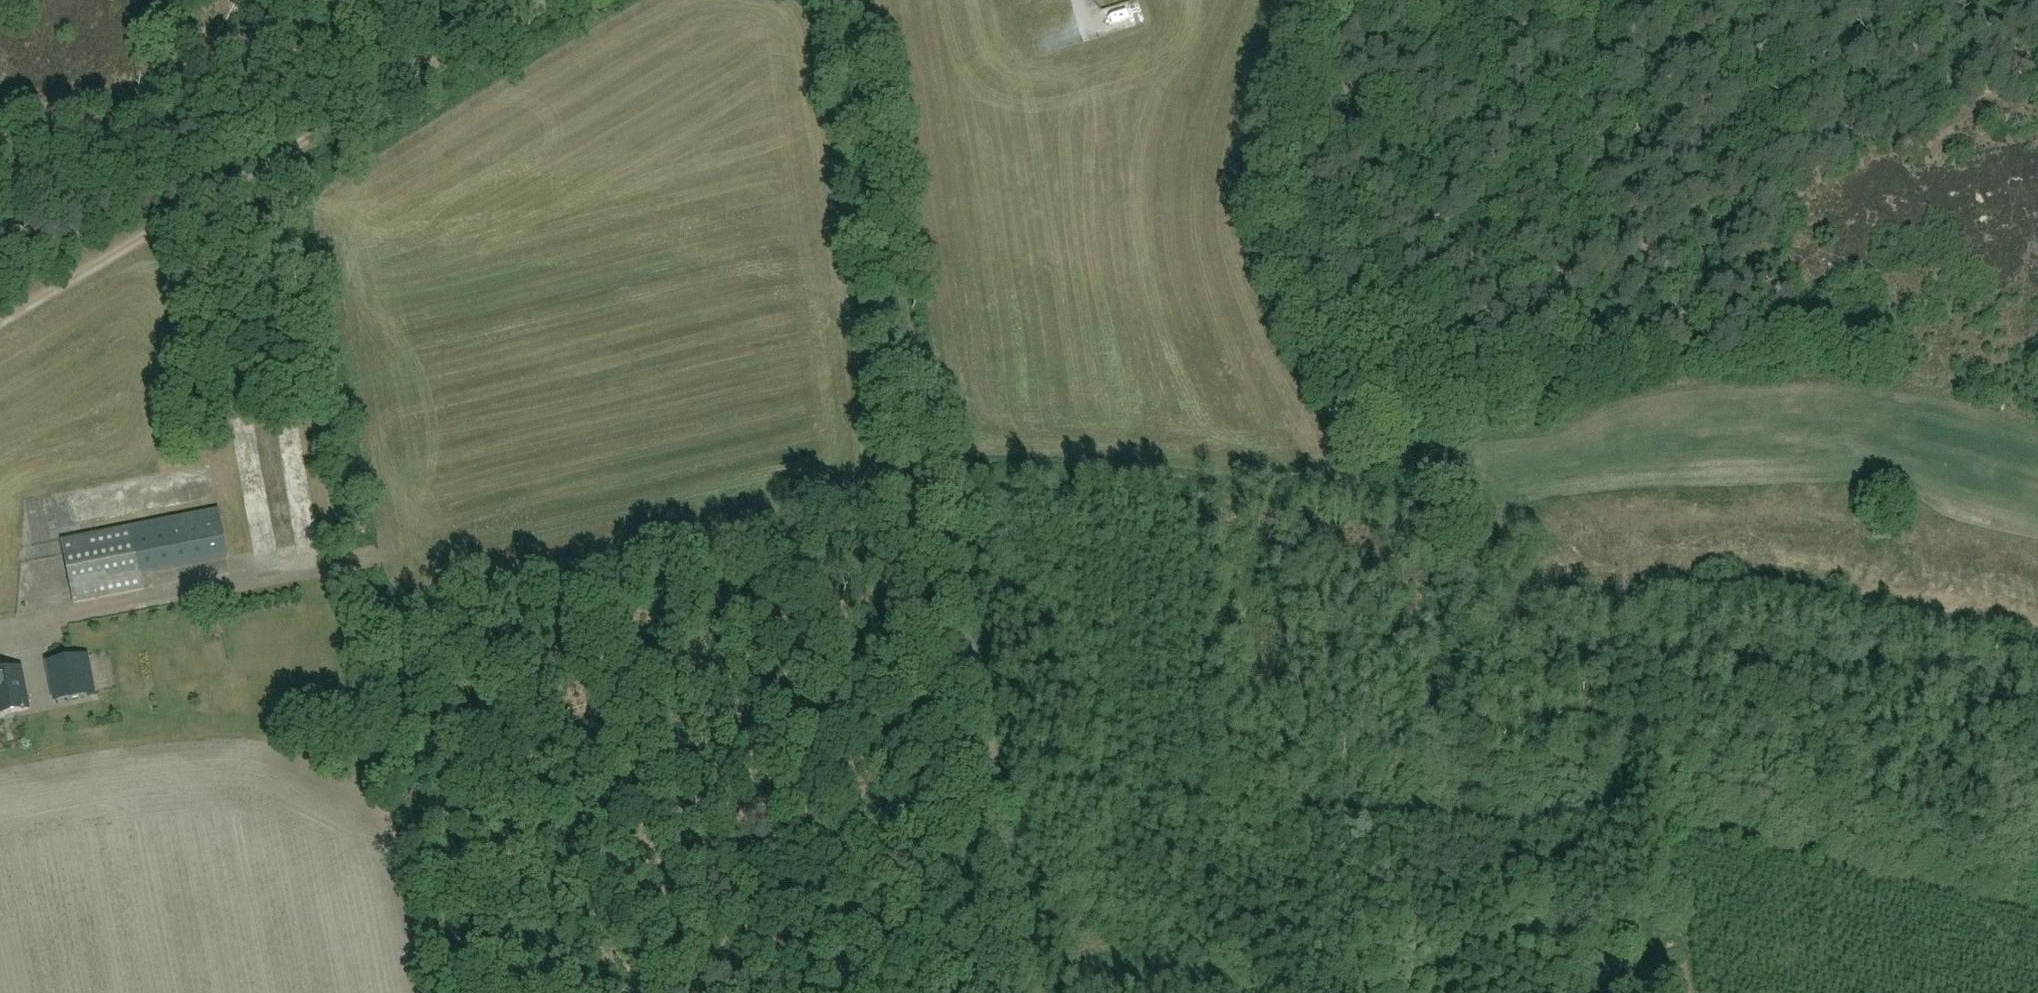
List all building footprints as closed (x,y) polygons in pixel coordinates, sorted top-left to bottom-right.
[(218,508),(62,539),(74,602),(143,588),(140,573),(227,556),(218,508)] [(87,655),(59,661),(67,700),(95,695),(87,655)] [(0,665),(0,713),(29,707),(21,666),(1,669),(0,665)]
